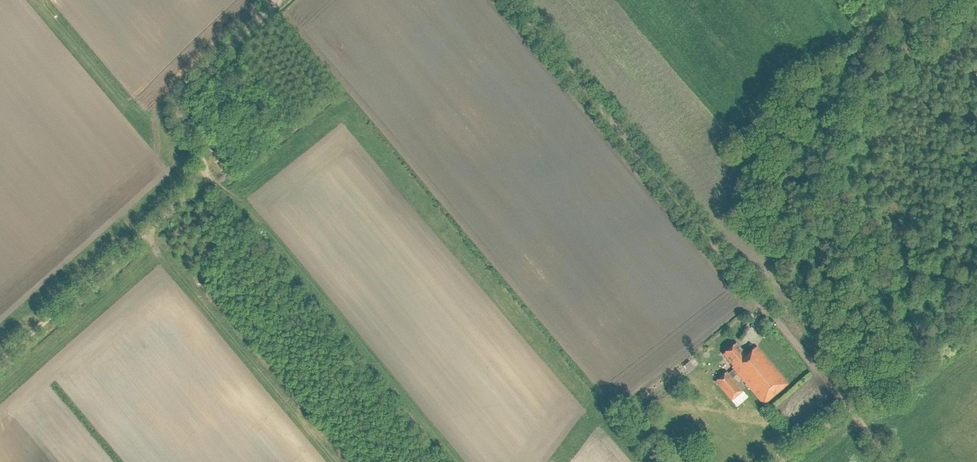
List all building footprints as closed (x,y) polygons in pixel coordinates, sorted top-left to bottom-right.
[(743,391),(732,378),(738,373),(763,404),(788,384),(757,347),(746,355),(736,343),(723,354),(734,367),(733,368),(734,369),(728,373),(727,372),(715,381),(731,401),(743,391)]
